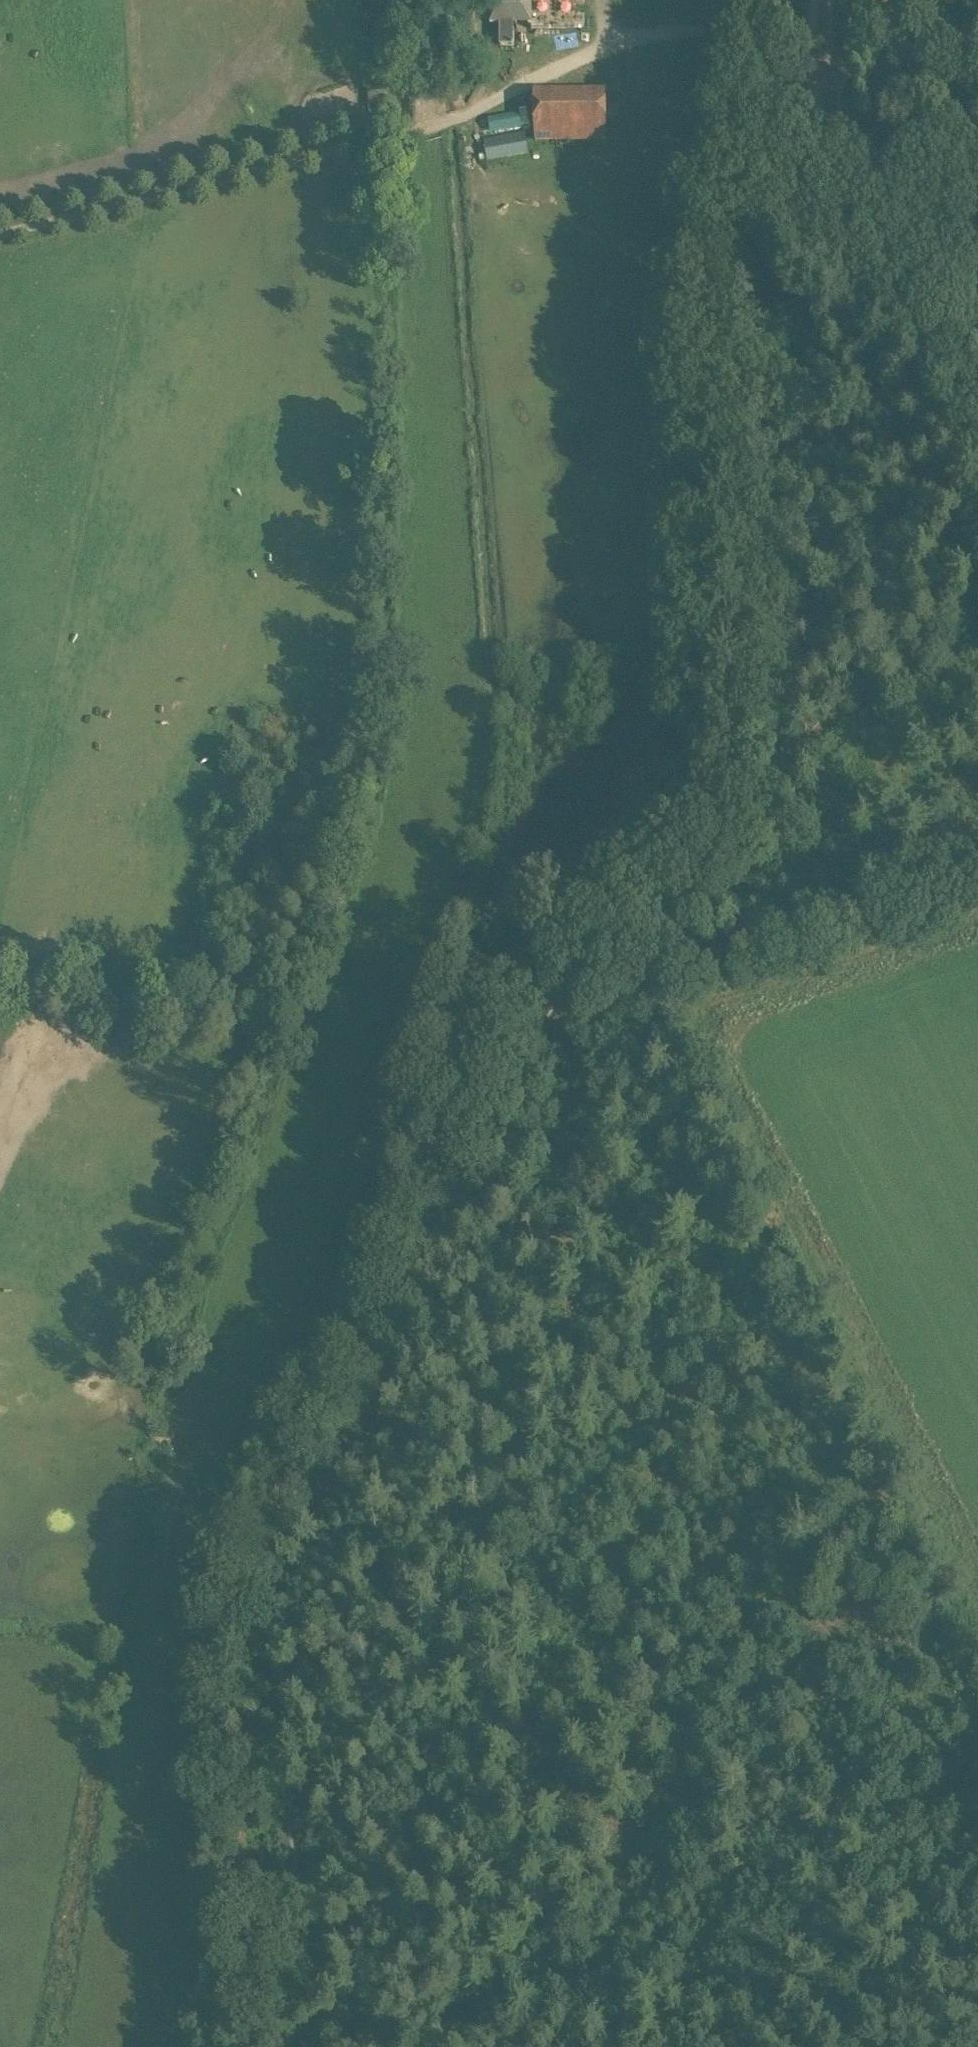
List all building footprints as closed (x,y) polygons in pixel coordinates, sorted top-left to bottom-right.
[(486,21),(496,21),(498,44),(512,44),(511,21),(528,21),(528,28),(583,27),(582,0),(485,0),(486,21)] [(533,89),(535,141),(608,139),(607,88),(533,89)] [(483,141),(488,160),(527,152),(523,131),(483,141)]
